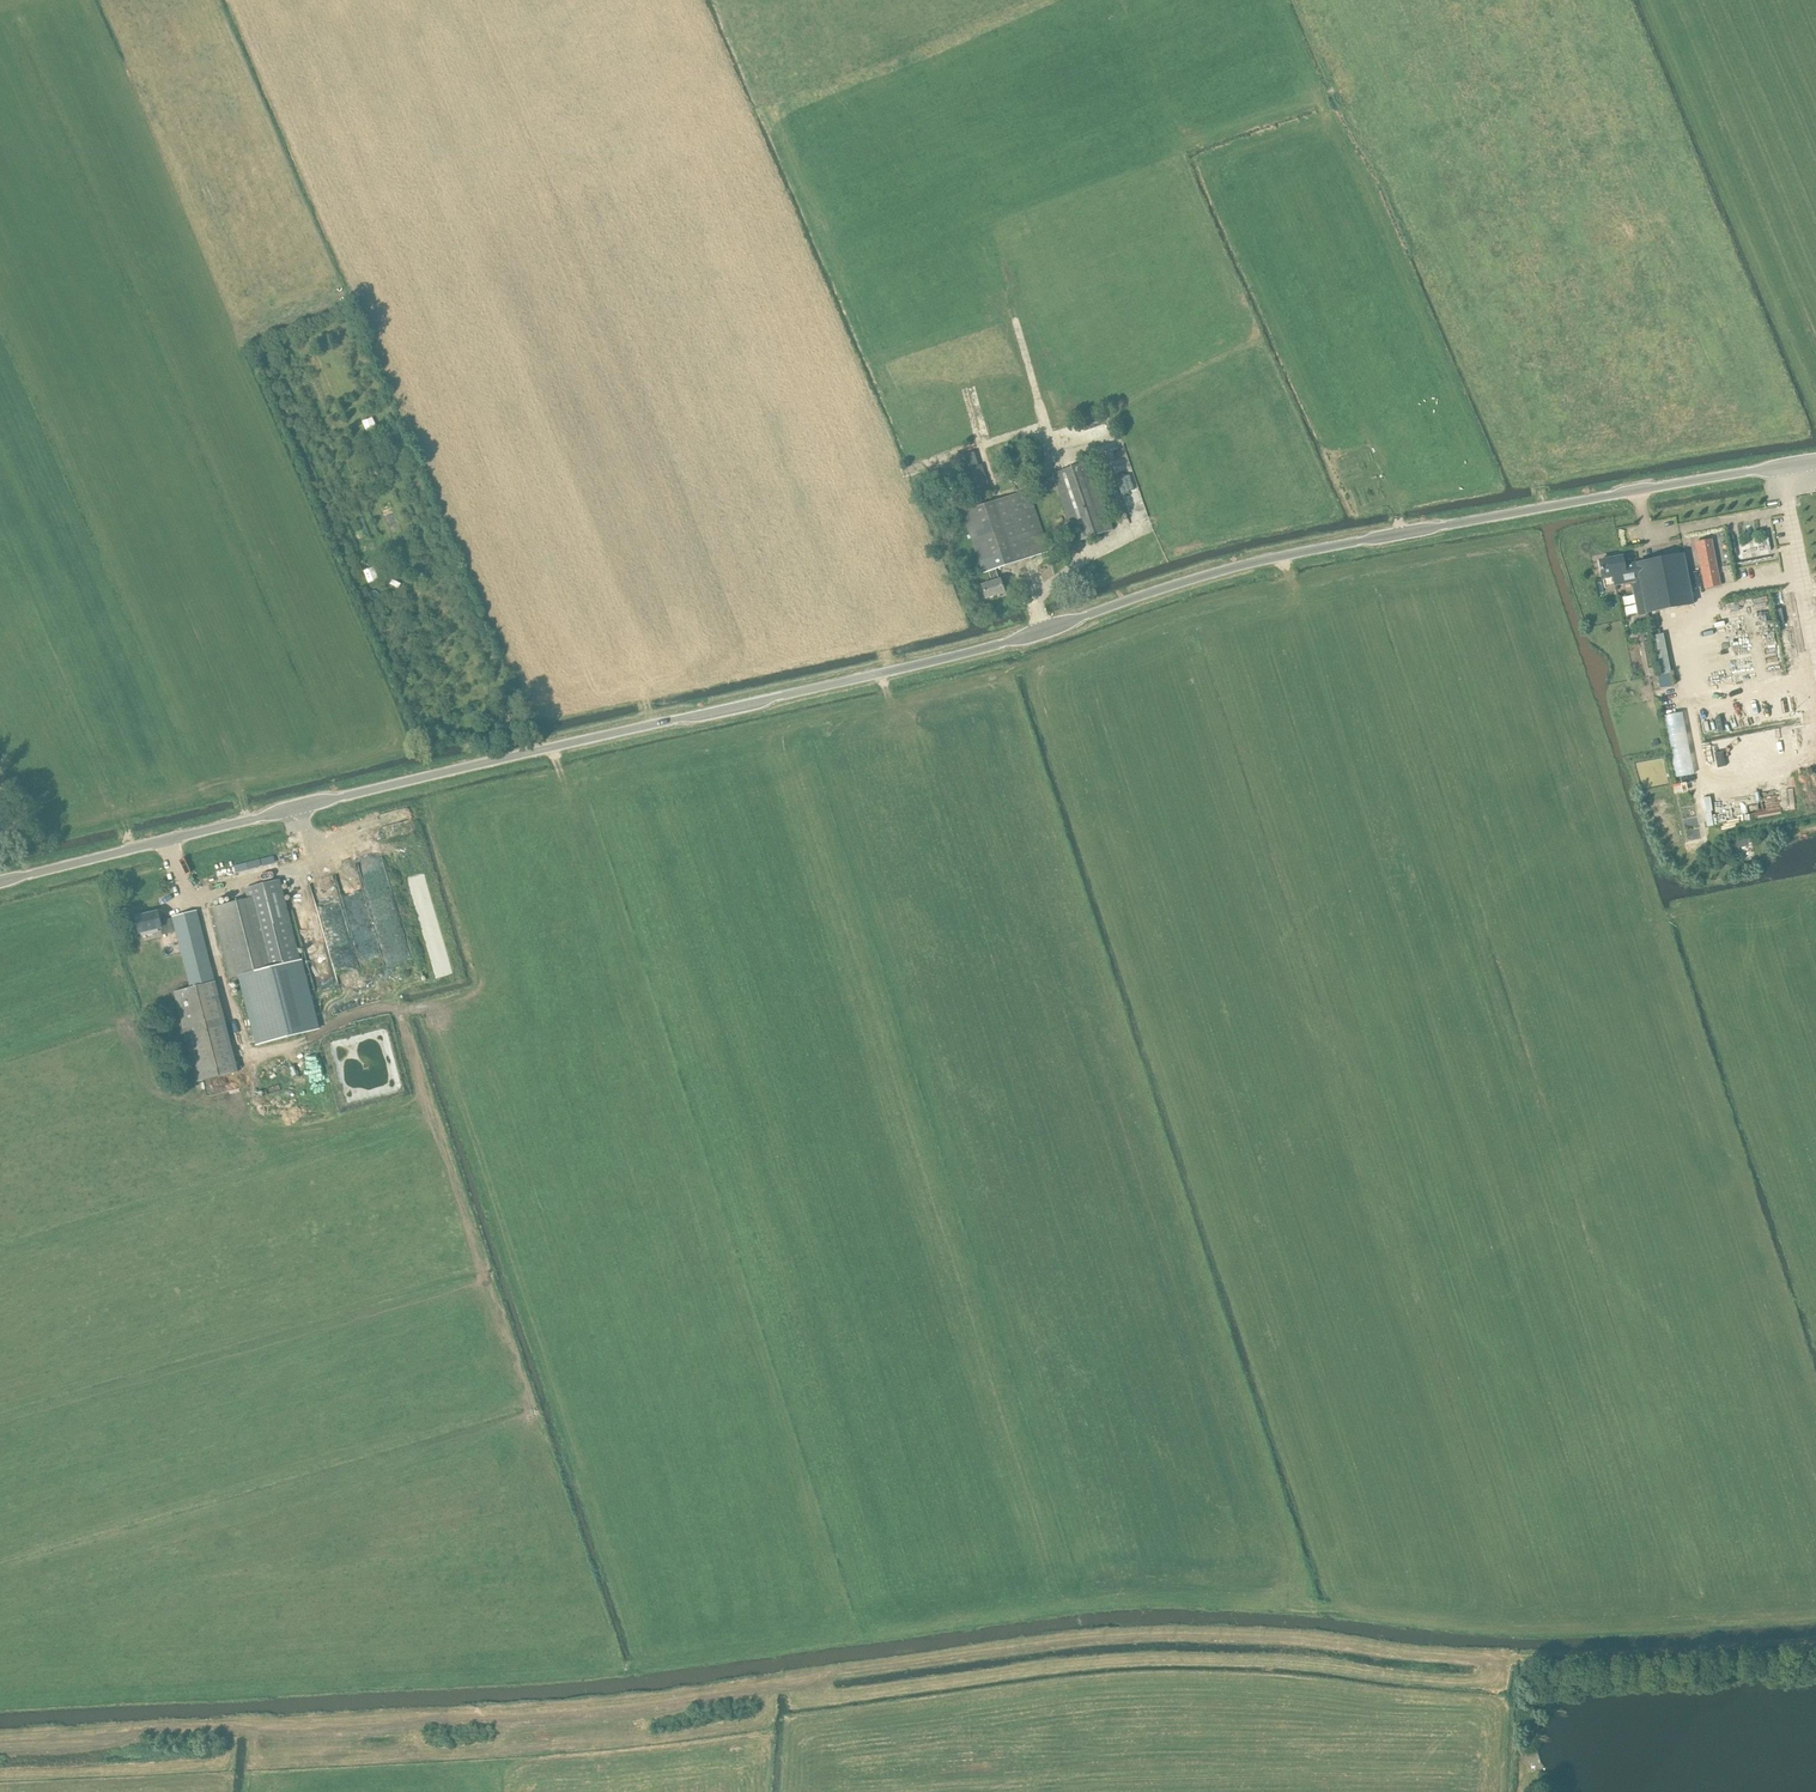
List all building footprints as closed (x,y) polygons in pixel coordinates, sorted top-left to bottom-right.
[(367,431),(377,427),(373,416),(362,421),(367,431)] [(964,470),(960,471),(970,499),(992,490),(982,463),(978,464),(975,453),(960,457),(964,470)] [(1112,530),(1108,518),(1089,461),(1053,474),(1076,542),(1112,530)] [(940,465),(931,468),(933,474),(942,471),(940,465)] [(1049,551),(1029,490),(962,512),(983,573),(989,571),(993,581),(981,585),(986,599),(1004,593),(1000,579),(998,579),(995,569),(1049,551)] [(1720,585),(1713,551),(1711,539),(1696,542),(1705,588),(1720,585)] [(1060,552),(1051,554),(1052,561),(1062,559),(1060,552)] [(1600,569),(1600,571),(1602,578),(1612,576),(1614,586),(1638,581),(1644,613),(1670,607),(1693,603),(1683,554),(1636,564),(1637,566),(1624,568),(1622,557),(1599,561),(1601,569),(1600,569)] [(369,583),(380,578),(375,566),(364,570),(369,583)] [(968,567),(960,570),(963,578),(970,576),(968,567)] [(1781,609),(1774,610),(1777,625),(1784,623),(1781,609)] [(1769,674),(1782,672),(1777,641),(1764,644),(1769,674)] [(1660,675),(1657,675),(1660,688),(1673,686),(1670,673),(1660,675)] [(515,713),(511,699),(510,694),(498,697),(503,716),(515,713)] [(1657,739),(1650,742),(1653,748),(1660,745),(1657,739)] [(405,808),(379,815),(386,839),(412,832),(405,808)] [(1751,837),(1727,843),(1729,850),(1753,845),(1751,837)] [(8,851),(6,842),(0,844),(0,853),(8,851)] [(407,951),(384,856),(336,867),(360,971),(385,965),(383,956),(407,951)] [(240,976),(257,1044),(318,1029),(300,960),(298,961),(278,880),(245,889),(247,898),(213,907),(231,978),(240,976)] [(237,1071),(200,923),(197,911),(172,918),(173,921),(160,924),(157,911),(135,917),(139,934),(162,929),(164,936),(176,933),(190,990),(175,993),(196,1081),(237,1071)] [(161,1021),(166,1042),(171,1041),(166,1020),(161,1021)]
